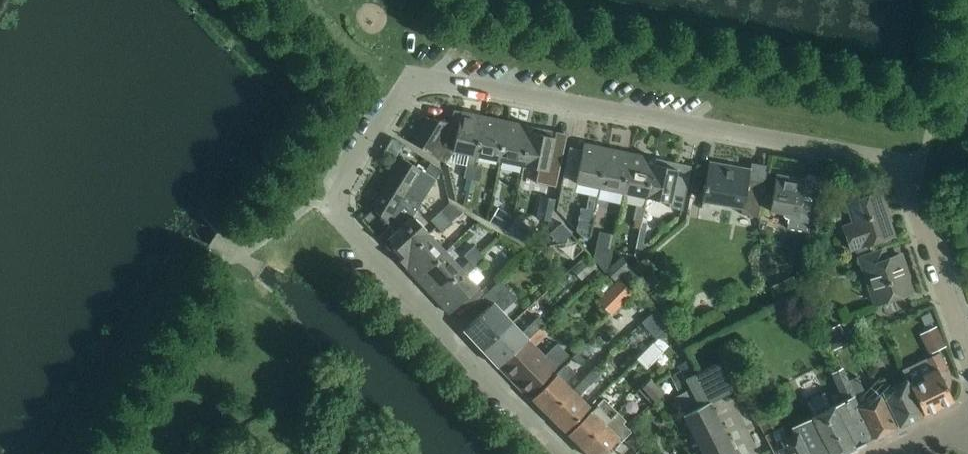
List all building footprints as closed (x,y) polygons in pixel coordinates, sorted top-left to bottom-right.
[(452,151),(461,110),(453,109),(450,122),(426,117),(411,141),(428,152),(445,163),(453,151),(452,151)] [(461,110),(452,151),(453,151),(468,154),(463,177),(471,179),(474,164),(476,156),(484,115),(461,110)] [(498,160),(507,120),(484,115),(476,156),(498,160)] [(522,165),(530,132),(531,125),(507,120),(498,160),(522,165)] [(538,168),(535,182),(556,186),(565,145),(553,142),(555,130),(531,125),(530,132),(522,165),(538,168)] [(599,186),(607,147),(583,142),(582,148),(569,146),(561,184),(573,187),(574,181),(599,186)] [(607,147),(599,186),(622,191),(631,152),(607,147)] [(646,196),(654,157),(631,152),(622,191),(646,196)] [(425,172),(423,170),(401,157),(387,180),(420,201),(435,178),(441,168),(431,162),(425,172)] [(678,162),(654,157),(646,196),(670,201),(669,206),(682,208),(690,171),(677,168),(678,162)] [(758,216),(760,200),(764,180),(748,177),(750,169),(708,161),(705,181),(702,199),(742,206),(741,213),(758,216)] [(478,180),(481,166),(474,164),(471,179),(478,180)] [(808,231),(809,222),(813,202),(800,200),(804,179),(775,173),(772,193),(769,209),(783,212),(782,214),(784,217),(788,217),(786,227),(808,231)] [(411,215),(420,201),(387,180),(371,205),(389,225),(377,237),(382,241),(410,214),(411,215)] [(880,196),(878,191),(846,203),(852,222),(842,225),(851,249),(893,235),(884,208),(887,207),(882,195),(880,196)] [(594,210),(597,196),(589,195),(586,209),(594,210)] [(601,212),(604,198),(597,196),(594,210),(601,212)] [(517,217),(524,205),(513,199),(506,211),(517,217)] [(436,225),(455,207),(449,203),(431,219),(436,225)] [(639,226),(644,206),(636,204),(631,225),(639,226)] [(642,246),(648,222),(651,208),(644,206),(639,226),(634,253),(642,246)] [(441,231),(452,221),(463,211),(455,207),(436,225),(441,231)] [(507,232),(511,215),(498,207),(489,221),(507,232)] [(403,255),(427,232),(411,215),(410,214),(382,241),(389,249),(394,245),(403,255)] [(523,242),(524,241),(532,227),(511,215),(507,232),(523,242)] [(558,239),(568,229),(561,222),(550,232),(558,239)] [(415,278),(444,250),(427,232),(403,255),(398,259),(415,278)] [(468,260),(478,250),(473,245),(463,255),(468,260)] [(887,258),(883,247),(858,256),(866,280),(870,279),(878,302),(908,292),(903,277),(907,275),(899,253),(887,258)] [(432,295),(460,268),(444,250),(415,278),(432,295)] [(466,309),(480,296),(484,293),(466,274),(475,266),(474,266),(484,257),(478,250),(468,260),(460,268),(432,295),(448,313),(460,302),(466,309)] [(593,252),(592,257),(604,269),(607,255),(593,252)] [(581,279),(596,265),(586,254),(571,268),(575,272),(581,279)] [(614,280),(620,274),(630,265),(621,255),(604,270),(614,280)] [(628,283),(646,267),(638,258),(630,265),(620,274),(628,283)] [(806,265),(781,276),(786,288),(812,277),(806,265)] [(521,278),(509,287),(518,298),(529,289),(521,278)] [(481,348),(511,320),(501,309),(514,296),(498,279),(484,293),(480,296),(489,305),(463,329),(481,348)] [(613,309),(631,291),(619,280),(601,297),(613,309)] [(663,305),(647,317),(652,323),(644,330),(651,338),(675,319),(663,305)] [(864,327),(878,322),(875,313),(861,319),(864,327)] [(929,313),(921,317),(924,325),(933,321),(929,313)] [(481,348),(496,365),(543,322),(537,316),(530,322),(521,330),(511,320),(481,348)] [(947,316),(932,324),(943,344),(958,336),(947,316)] [(526,395),(568,354),(557,344),(546,355),(534,344),(546,332),(541,326),(544,323),(543,322),(496,365),(526,395)] [(645,368),(668,345),(659,335),(636,358),(645,368)] [(580,364),(592,353),(583,345),(572,356),(580,364)] [(922,414),(952,399),(939,372),(946,368),(938,352),(924,359),(930,371),(921,375),(923,379),(909,386),(922,414)] [(704,398),(737,382),(726,358),(697,372),(691,376),(685,379),(689,387),(678,393),(679,393),(674,396),(683,415),(700,450),(702,453),(736,453),(704,398)] [(547,414),(572,389),(565,382),(575,372),(565,363),(556,372),(545,383),(531,397),(547,414)] [(564,430),(590,404),(579,395),(602,372),(595,366),(572,389),(547,414),(564,430)] [(758,424),(769,444),(771,448),(774,453),(841,453),(854,447),(853,446),(873,436),(858,405),(854,396),(855,395),(841,368),(831,372),(845,400),(834,405),(833,404),(830,406),(824,394),(807,402),(813,414),(810,415),(811,418),(786,430),(784,425),(774,430),(768,419),(758,424)] [(651,402),(663,391),(650,378),(639,388),(651,402)] [(887,388),(882,378),(873,383),(879,395),(879,394),(882,401),(886,399),(890,407),(898,425),(922,414),(909,386),(906,379),(887,388)] [(874,437),(895,427),(886,409),(882,401),(879,394),(879,395),(858,405),(873,436),(874,437)] [(581,447),(616,411),(602,398),(581,419),(567,433),(581,447)] [(630,430),(618,419),(621,416),(616,411),(581,447),(588,453),(601,453),(617,437),(620,440),(630,430)] [(633,449),(641,441),(633,433),(625,441),(633,449)]
